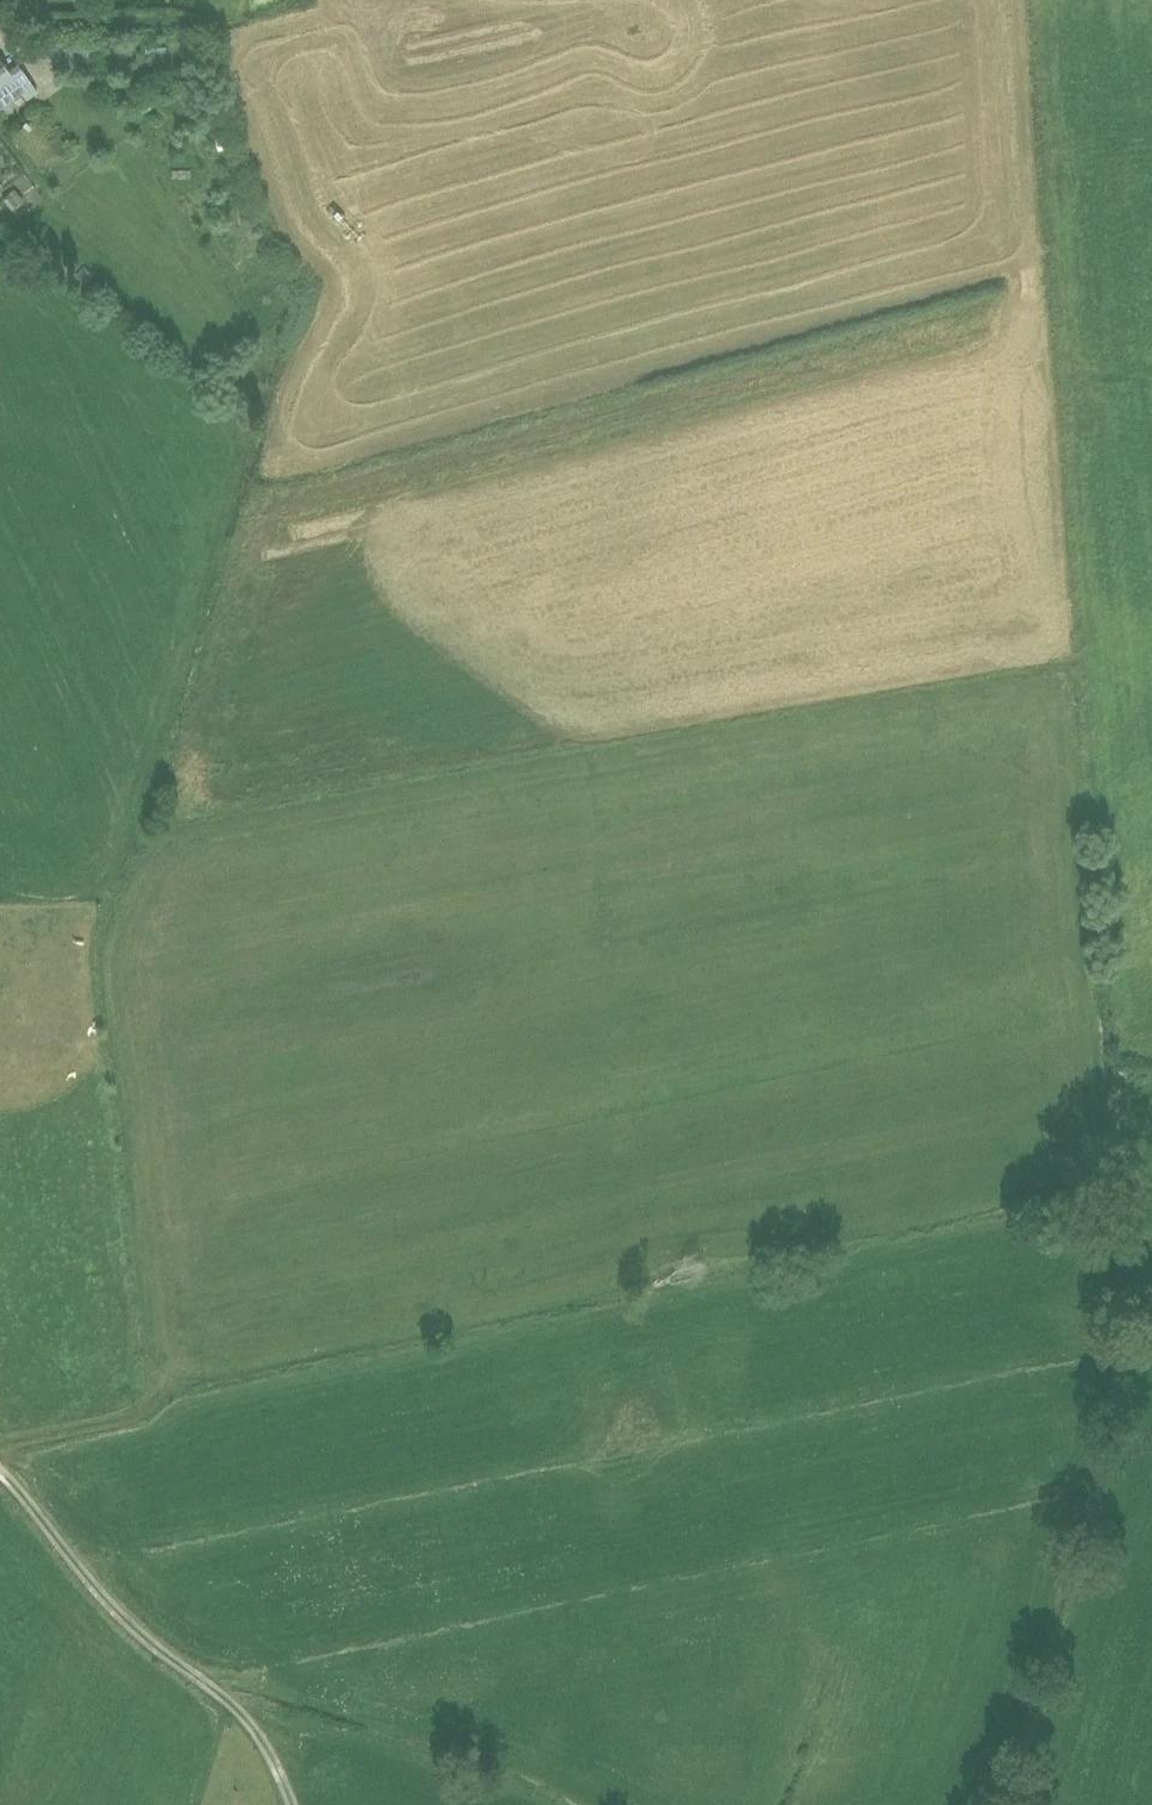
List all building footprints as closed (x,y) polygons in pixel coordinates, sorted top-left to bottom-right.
[(12,74),(0,54),(0,82),(12,74)] [(9,191),(3,196),(13,210),(19,204),(9,191)]
